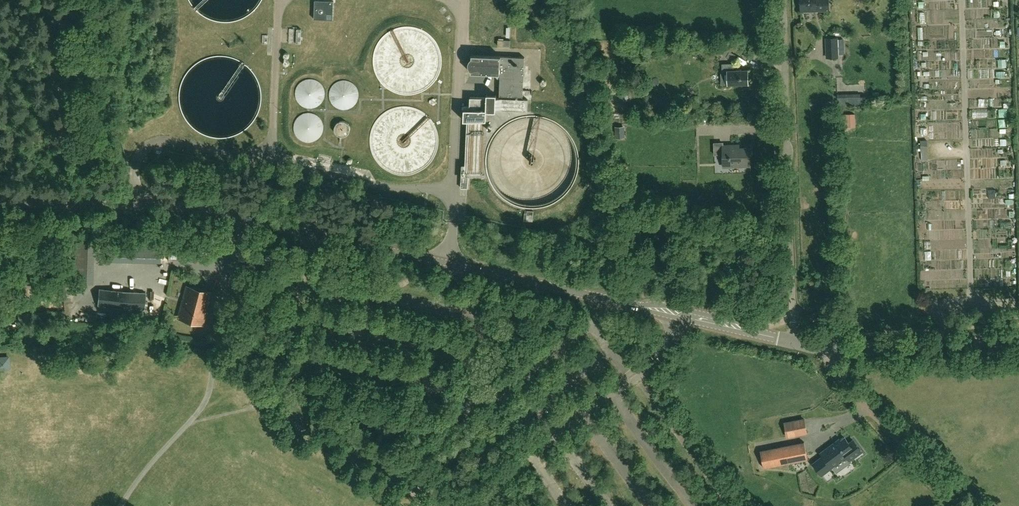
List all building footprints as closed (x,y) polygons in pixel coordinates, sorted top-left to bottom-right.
[(334,1),(315,0),(314,19),(333,20),(334,1)] [(801,10),(825,9),(829,9),(829,0),(801,0),(801,10)] [(374,20),(374,8),(364,7),(363,19),(374,20)] [(292,43),(304,42),(303,28),(291,29),(292,43)] [(830,44),(826,45),(827,57),(833,56),(837,56),(837,54),(842,54),(843,54),(843,39),(841,39),(841,36),(836,36),(836,37),(832,37),(829,37),(830,44)] [(732,60),(735,54),(730,51),(726,57),(732,60)] [(524,57),(472,55),(471,73),(500,74),(499,98),(470,97),(469,106),(464,106),(463,120),(470,121),(468,172),(462,172),(461,187),(468,188),(468,176),(482,177),(482,172),(481,172),(484,121),(486,121),(487,112),(496,112),(496,111),(527,112),(528,99),(523,99),(524,57)] [(728,84),(748,83),(747,69),(734,70),(733,63),(721,63),(722,71),(727,71),(728,84)] [(628,102),(627,91),(618,92),(620,103),(628,102)] [(855,126),(854,113),(836,114),(837,127),(855,126)] [(1003,130),(1004,137),(1012,137),(1012,129),(1003,130)] [(732,167),(751,166),(750,147),(737,148),(736,144),(723,145),(723,163),(732,163),(732,167)] [(946,197),(946,188),(938,188),(938,197),(946,197)] [(946,199),(935,199),(935,207),(946,207),(946,199)] [(935,217),(936,227),(944,226),(942,216),(935,217)] [(1002,246),(1011,245),(1010,237),(1002,238),(1002,246)] [(203,325),(211,292),(186,285),(178,318),(203,325)] [(97,306),(145,310),(146,293),(99,289),(97,306)] [(805,419),(785,423),(788,436),(807,433),(805,419)] [(853,440),(849,443),(845,438),(837,444),(836,442),(822,452),(824,456),(814,463),(822,474),(848,456),(850,460),(862,451),(853,440)] [(805,442),(761,451),(764,468),(792,462),(808,459),(805,442)]
